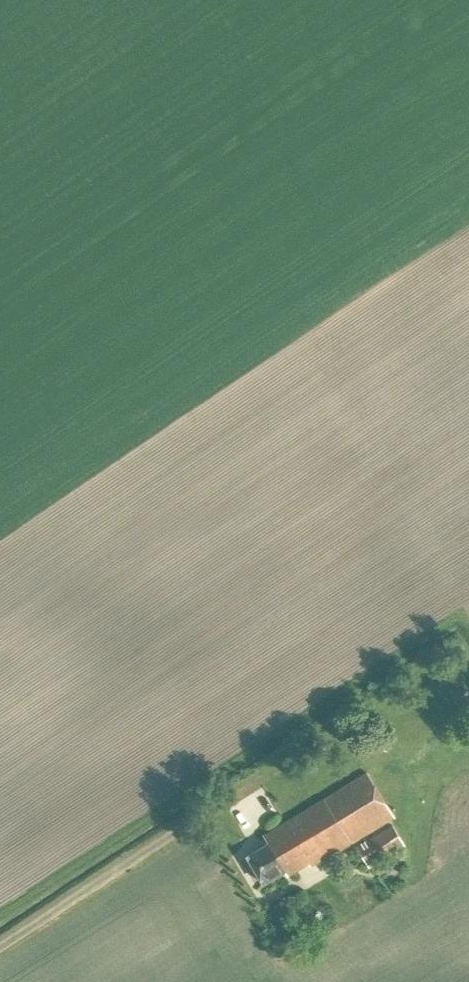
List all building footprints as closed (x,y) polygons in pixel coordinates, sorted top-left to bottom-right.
[(249,858),(264,881),(266,884),(286,872),(289,876),(310,864),(312,867),(325,858),(326,860),(395,817),(368,773),(264,836),(270,845),(249,858)] [(370,868),(406,846),(394,825),(357,847),(370,868)]
